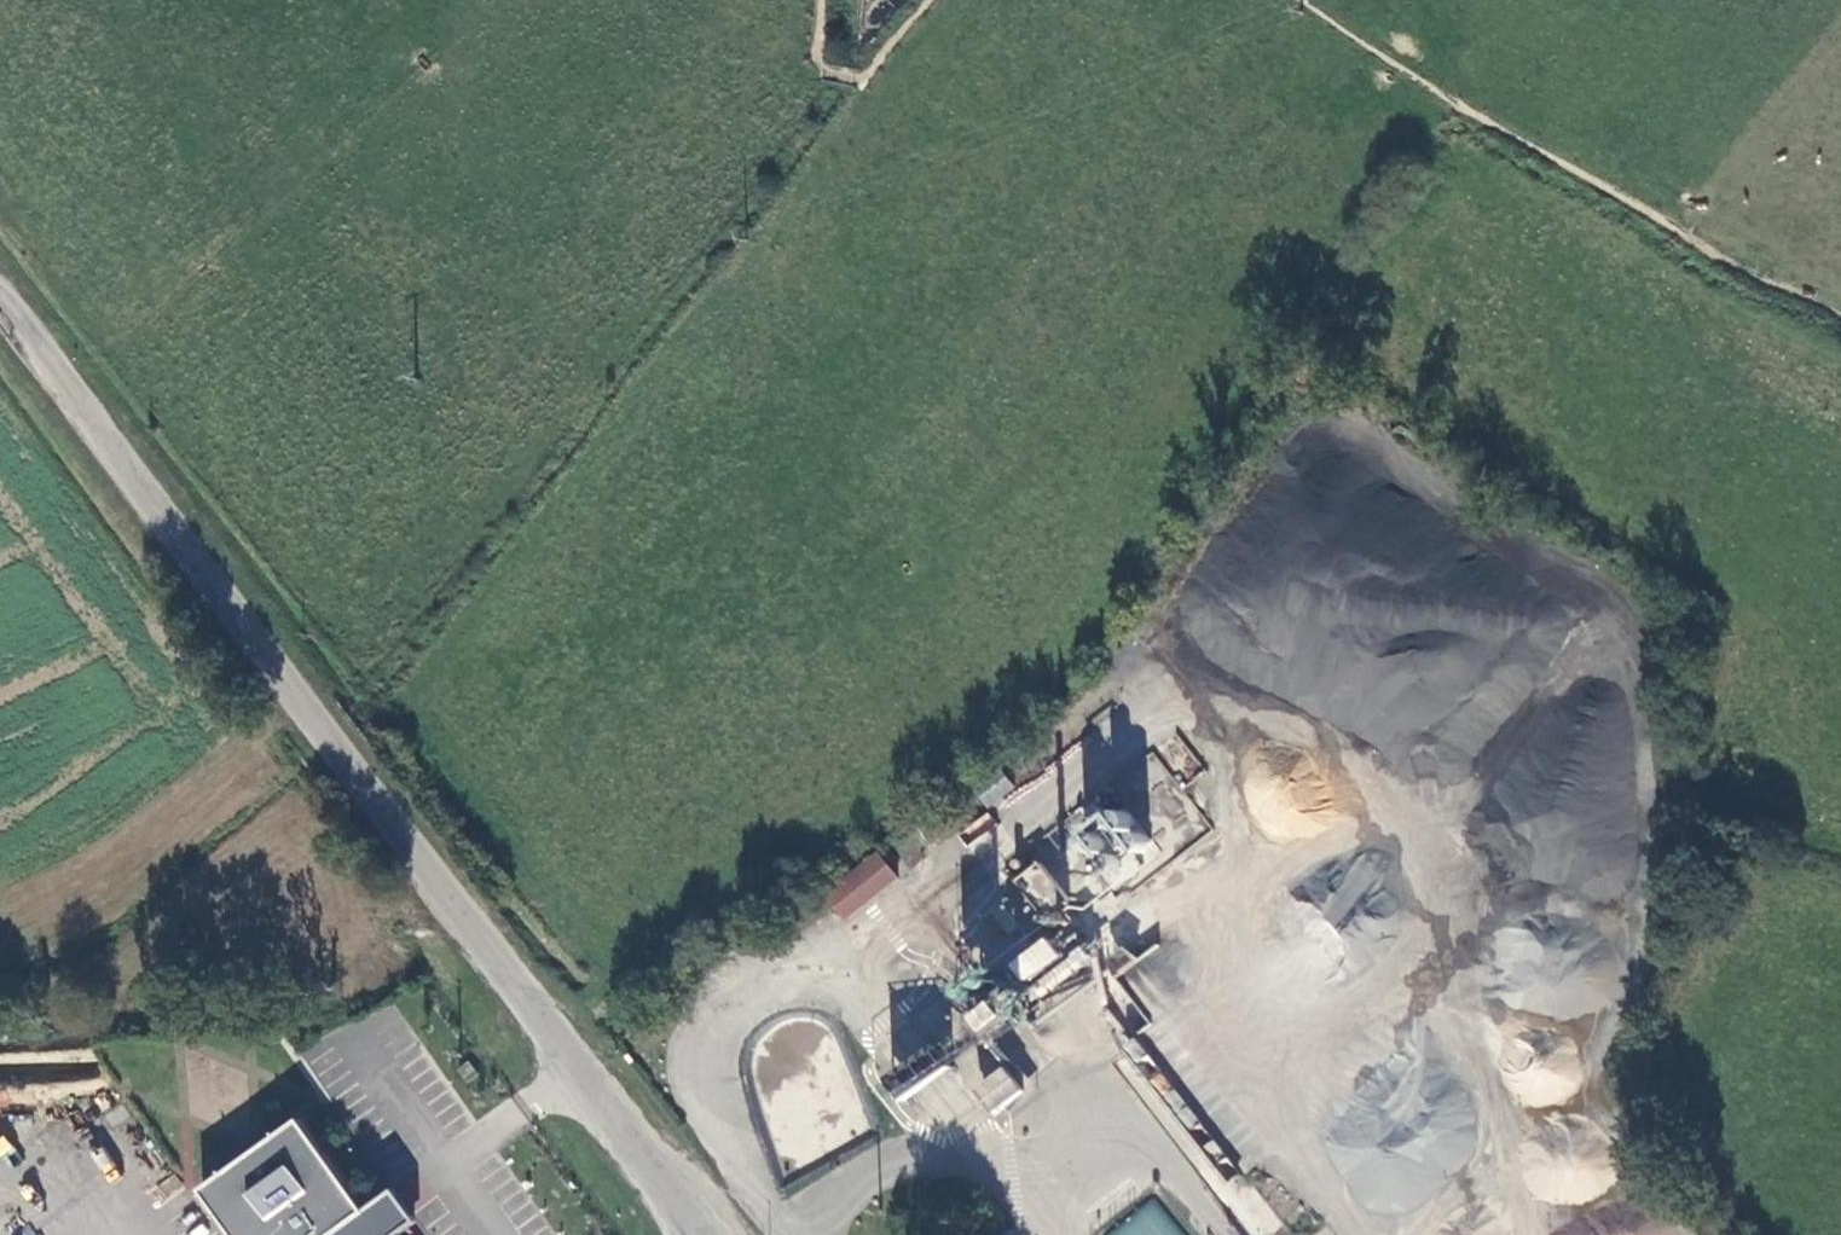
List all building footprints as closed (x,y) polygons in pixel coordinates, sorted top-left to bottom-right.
[(1177,733),(1005,869),(1020,880),(1046,862),(1073,898),(1084,901),(1108,902),(1119,889),(1132,896),(1217,832),(1185,791),(1207,772),(1177,733)] [(1015,783),(1001,766),(976,786),(991,803),(1015,783)] [(902,885),(883,859),(829,897),(849,923),(902,885)] [(1046,862),(1020,880),(1025,887),(1004,902),(1028,929),(1046,914),(1048,918),(1073,898),(1046,862)] [(1062,965),(1074,978),(1098,957),(1115,944),(1109,936),(1092,948),(1089,944),(1062,965)] [(1025,983),(1047,967),(1035,951),(1014,966),(1025,983)] [(1062,965),(1022,994),(1033,1009),(1074,978),(1062,965)] [(1003,983),(993,971),(963,993),(973,1005),(1003,983)] [(1024,1011),(1014,998),(942,1054),(938,1047),(894,1083),(911,1105),(957,1070),(954,1066),(1024,1011)] [(1292,1228),(1140,1034),(1130,1040),(1285,1234),(1292,1228)] [(469,1082),(479,1074),(470,1062),(459,1070),(469,1082)] [(1032,1090),(1018,1072),(988,1094),(1002,1113),(1032,1090)] [(364,1204),(303,1120),(203,1191),(235,1234),(386,1234),(364,1204)] [(371,1199),(364,1204),(386,1234),(397,1234),(371,1199)] [(1109,1234),(1183,1234),(1151,1199),(1109,1234)] [(1325,1234),(1326,1234),(1344,1234),(1338,1226),(1325,1234)]
